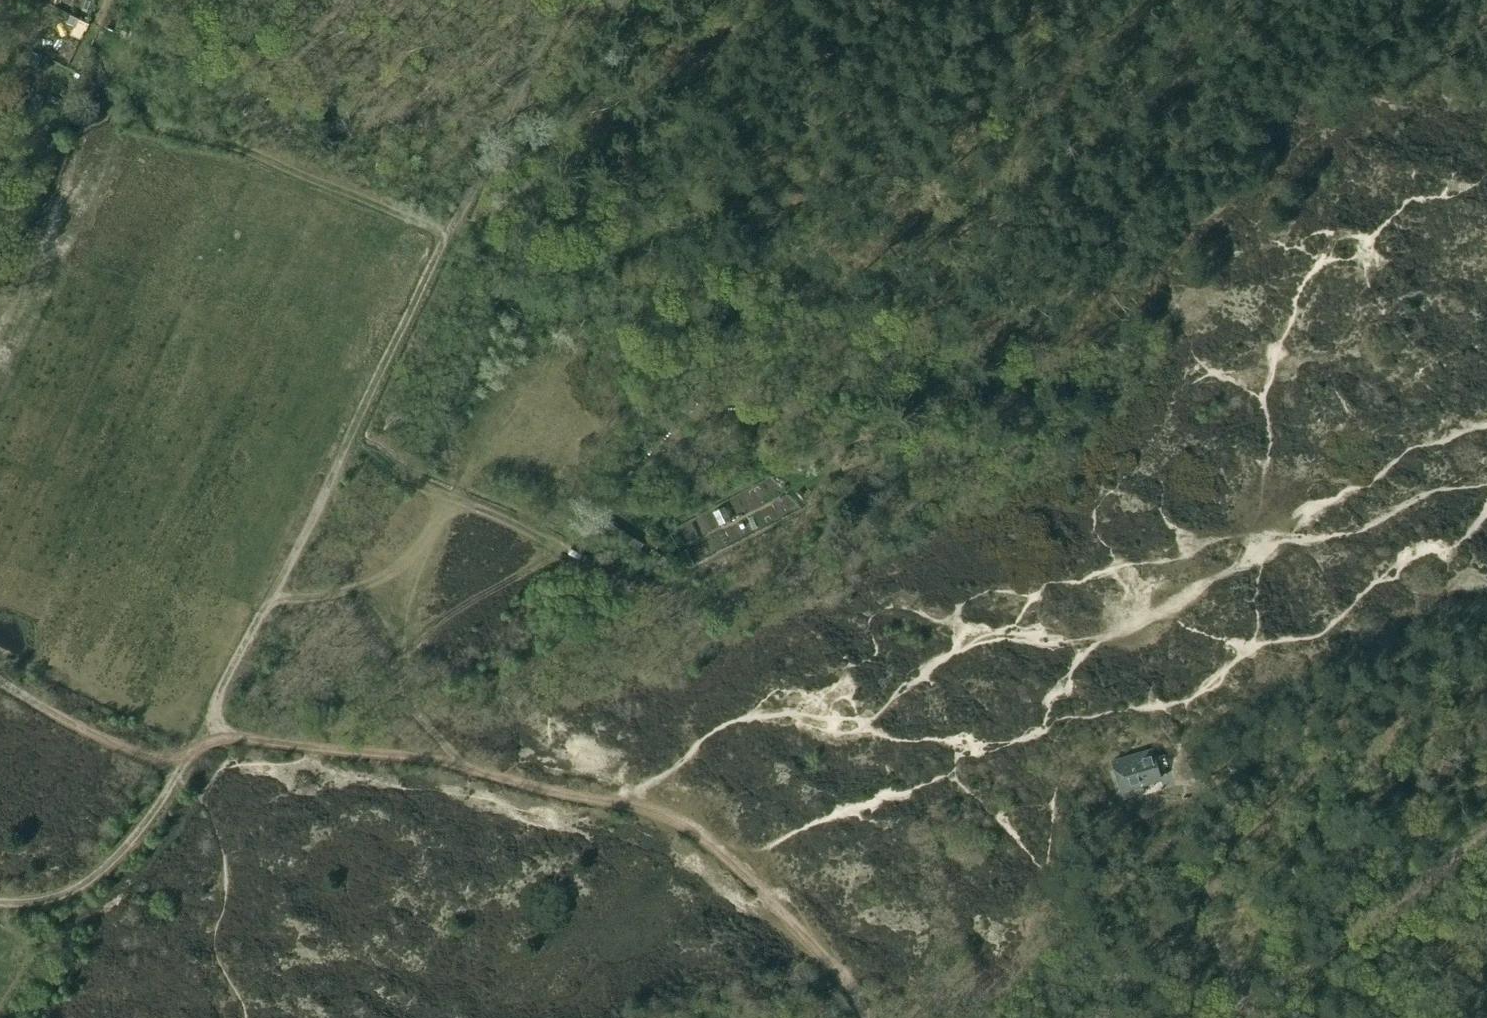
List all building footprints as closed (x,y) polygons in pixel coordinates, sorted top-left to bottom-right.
[(1152,750),(1111,762),(1123,802),(1144,796),(1142,789),(1162,783),(1152,750)]
